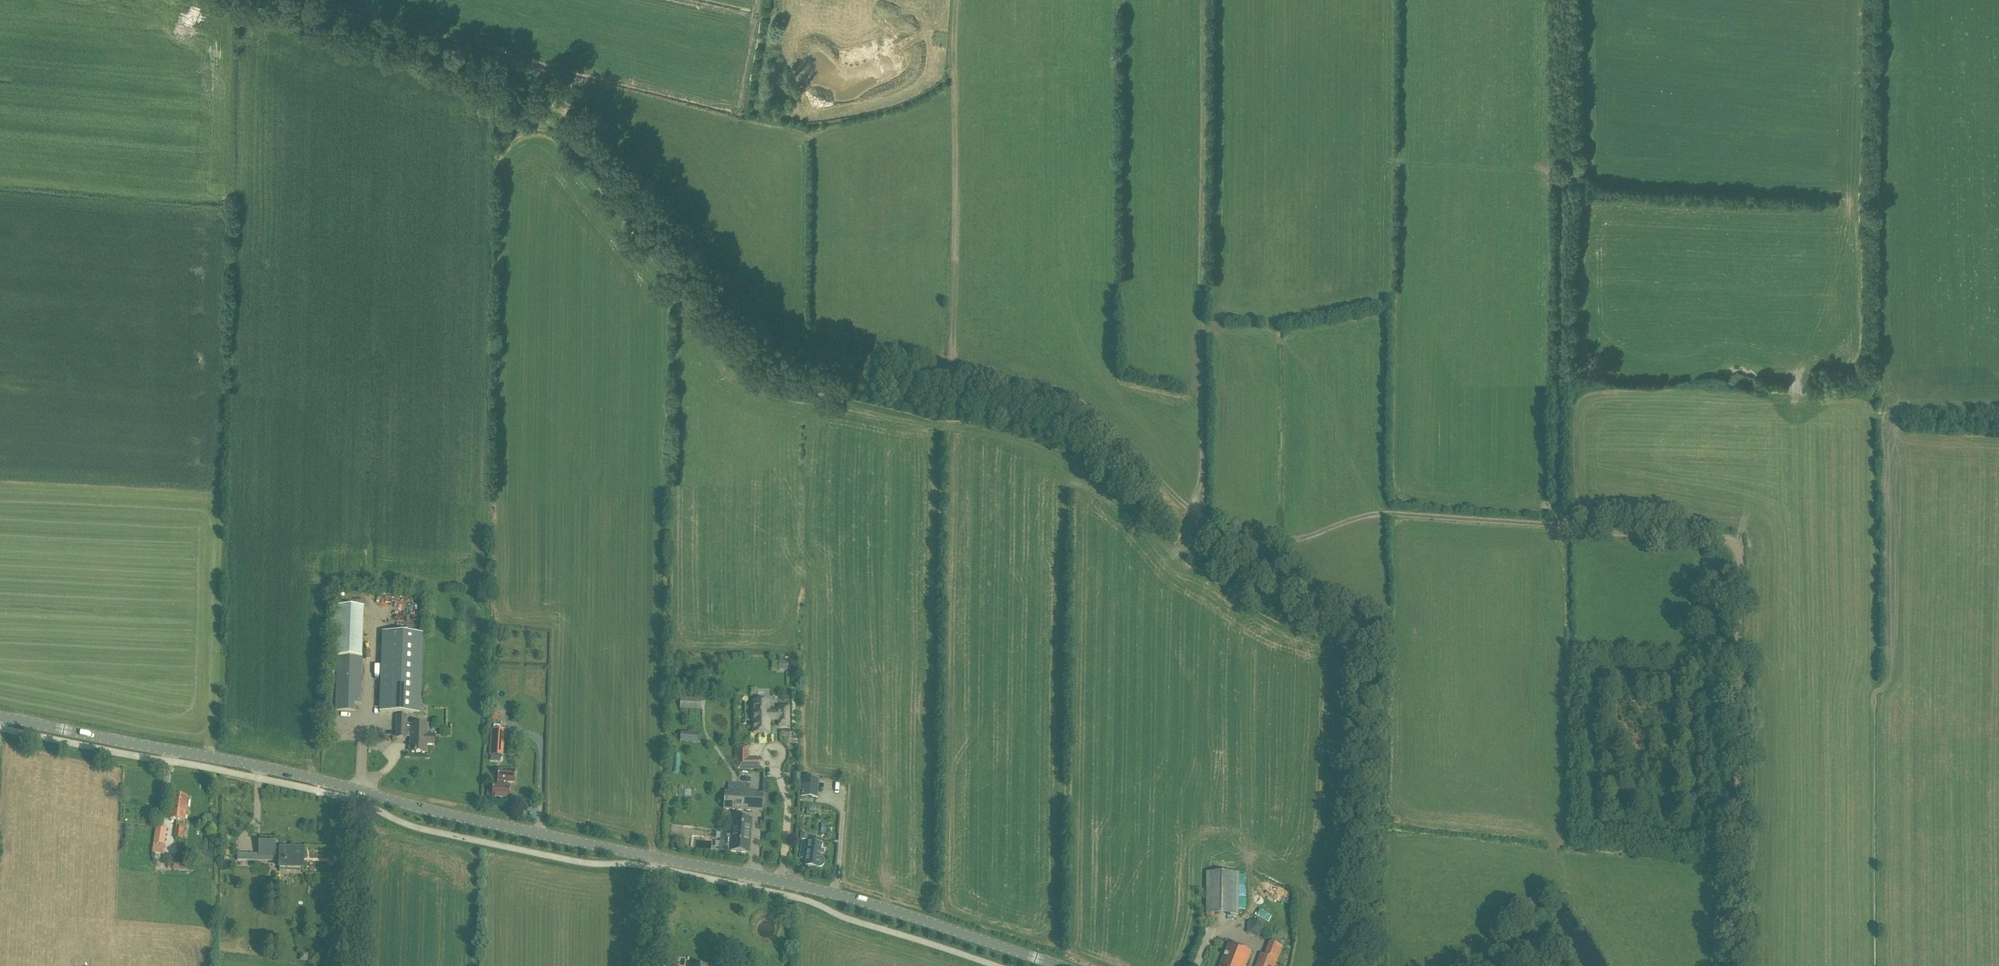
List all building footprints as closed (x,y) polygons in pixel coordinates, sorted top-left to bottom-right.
[(259,9),(266,8),(265,0),(257,0),(259,9)] [(550,90),(550,97),(556,97),(562,99),(566,96),(564,90),(566,85),(560,83),(558,90),(550,90)] [(332,657),(338,657),(337,711),(355,711),(355,704),(361,704),(365,608),(335,607),(332,657)] [(379,712),(420,714),(423,634),(382,632),(379,712)] [(680,709),(700,710),(700,700),(680,699),(680,709)] [(780,726),(789,726),(789,707),(779,707),(779,711),(769,711),(769,702),(753,702),(754,734),(769,733),(769,720),(779,720),(780,726)] [(426,753),(427,744),(433,745),(434,736),(427,736),(427,725),(411,725),(406,725),(406,717),(397,717),(397,733),(411,734),(410,752),(426,753)] [(492,730),(490,755),(501,756),(503,730),(492,730)] [(698,742),(699,734),(681,733),(680,741),(698,742)] [(748,747),(738,747),(738,769),(760,769),(760,760),(748,760),(748,747)] [(515,783),(515,770),(499,769),(498,784),(494,784),(493,787),(493,791),(487,791),(487,799),(492,799),(492,800),(510,801),(511,785),(508,785),(508,783),(515,783)] [(739,778),(739,782),(757,783),(757,771),(746,771),(746,778),(739,778)] [(818,778),(803,777),(801,803),(816,804),(818,778)] [(750,785),(728,784),(728,787),(725,787),(723,810),(761,812),(762,795),(750,794),(750,785)] [(675,790),(675,797),(679,798),(679,802),(684,802),(685,790),(679,790),(675,790)] [(172,797),(169,821),(185,824),(186,811),(188,811),(189,801),(188,801),(188,800),(172,797)] [(724,838),(725,838),(724,851),(729,851),(749,853),(752,820),(731,818),(730,833),(725,833),(724,838)] [(157,827),(156,827),(153,853),(162,854),(166,829),(164,828),(157,827)] [(184,830),(176,828),(175,839),(182,841),(184,830)] [(815,837),(807,836),(806,842),(802,841),(800,858),(807,859),(805,866),(818,868),(819,868),(822,867),(824,865),(825,861),(824,859),(821,857),(819,856),(821,845),(820,845),(820,841),(815,840),(815,837)] [(276,846),(261,846),(260,854),(247,854),(247,862),(281,863),(281,871),(303,871),(303,870),(304,870),(305,850),(281,850),(281,853),(276,853),(276,846)] [(238,853),(238,862),(247,862),(247,854),(238,853)] [(183,863),(168,862),(168,869),(192,872),(192,864),(196,864),(196,857),(183,856),(183,863)] [(1238,915),(1238,873),(1206,874),(1206,915),(1238,915)] [(1283,947),(1267,941),(1262,955),(1261,954),(1257,965),(1275,965),(1283,947)] [(1251,953),(1230,944),(1222,965),(1246,965),(1251,953)]
